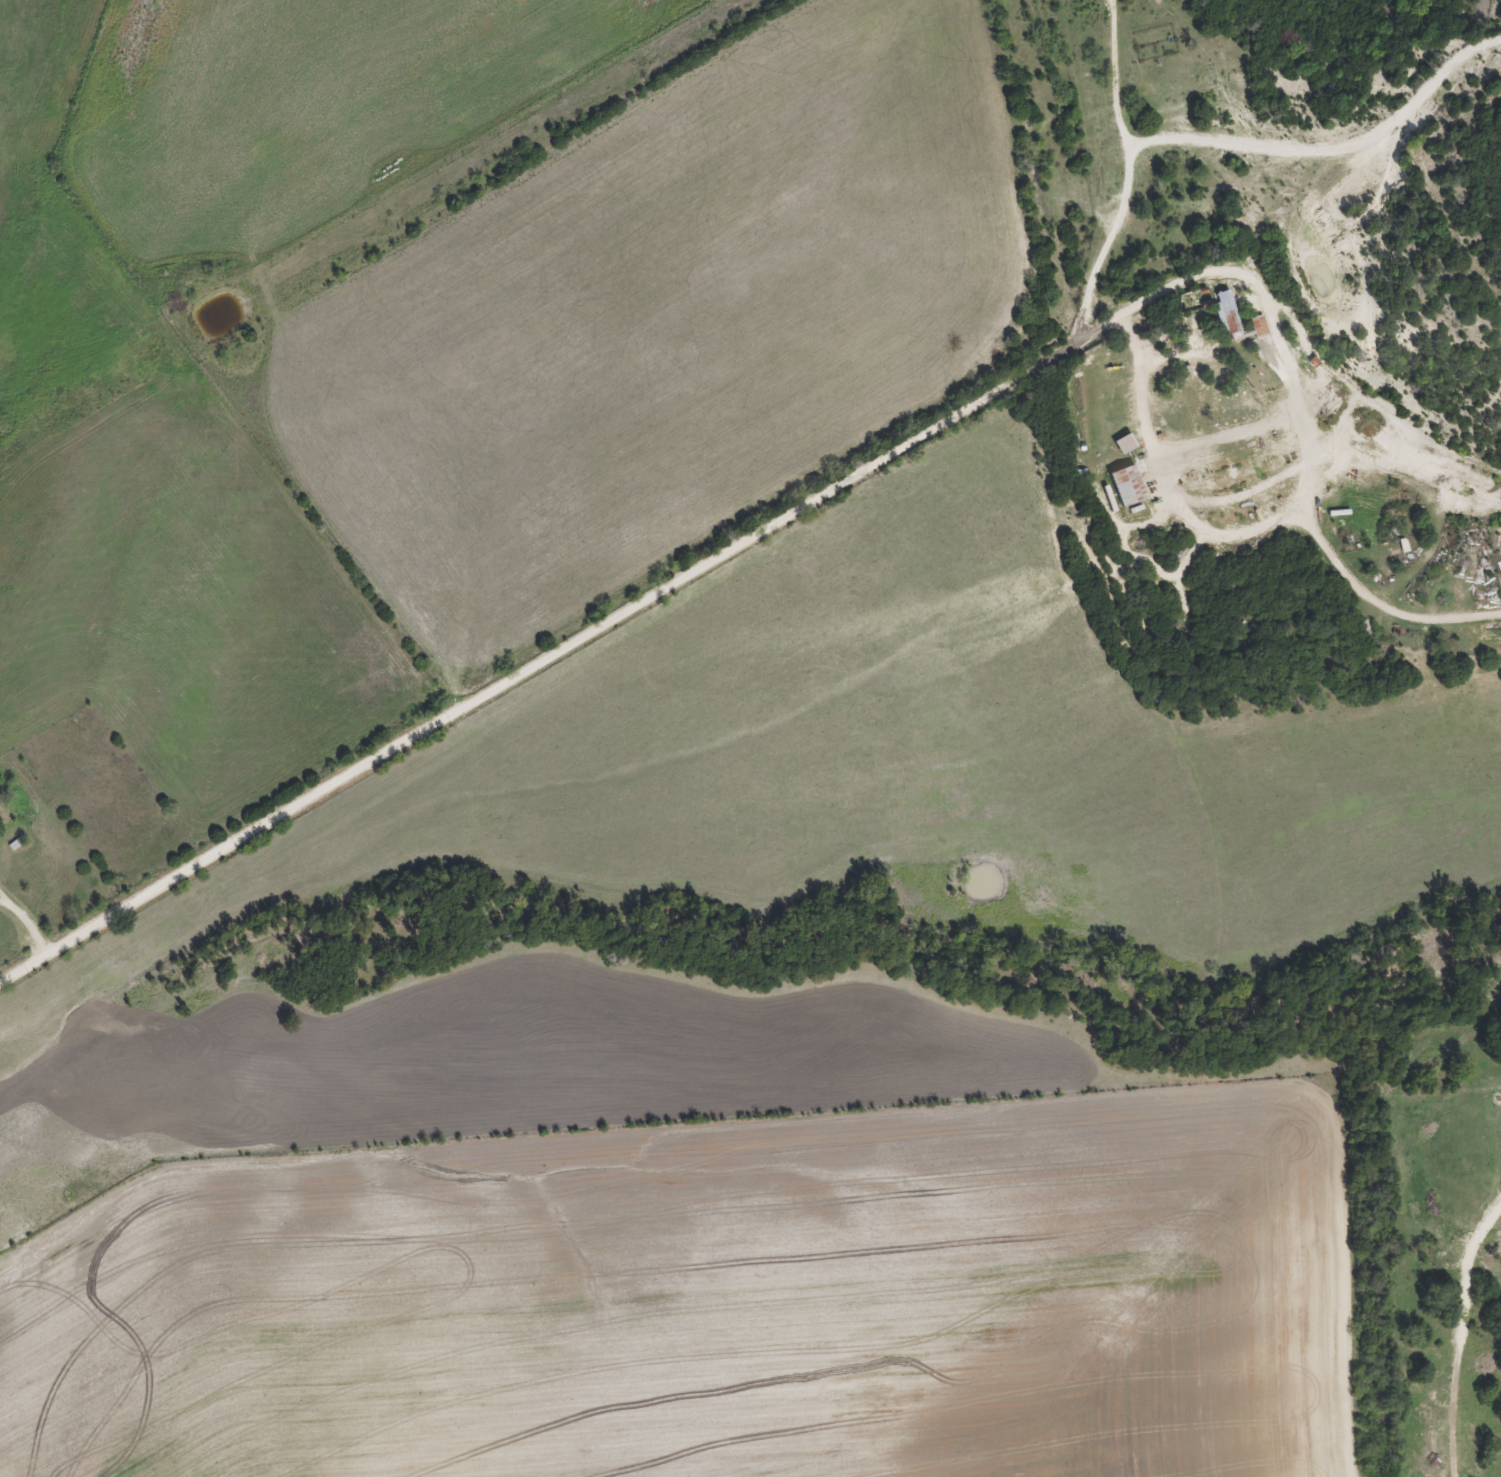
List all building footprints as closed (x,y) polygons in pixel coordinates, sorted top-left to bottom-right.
[(1243,334),(1236,306),(1222,309),(1229,338),(1243,334)] [(1108,471),(1120,506),(1146,497),(1133,462),(1108,471)]
